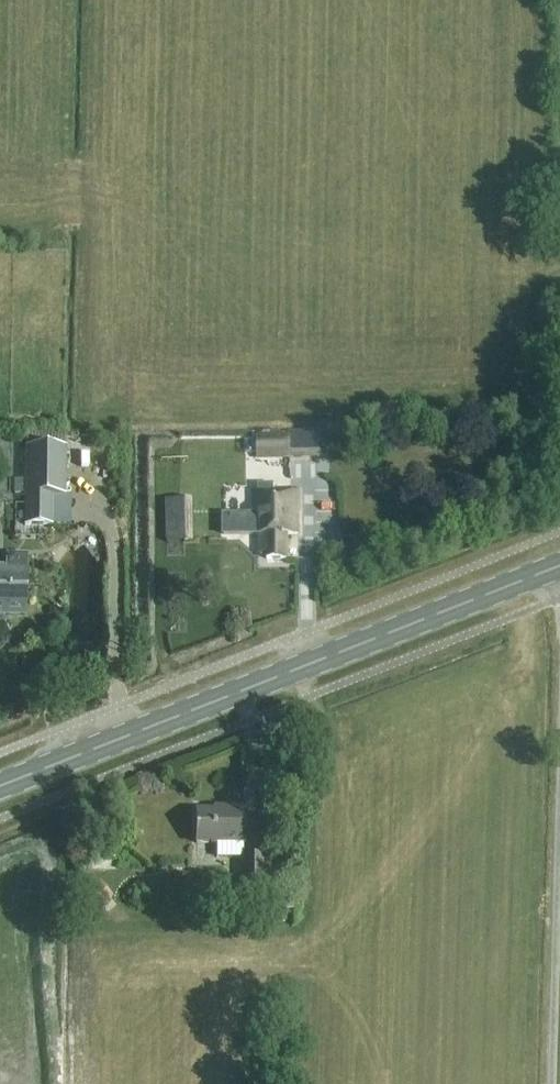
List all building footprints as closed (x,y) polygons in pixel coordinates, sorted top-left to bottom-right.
[(65,497),(64,433),(25,434),(25,447),(24,447),(24,480),(13,480),(13,495),(24,495),(24,527),(70,527),(69,497),(65,497)] [(332,433),(325,439),(334,450),(341,444),(332,433)] [(257,435),(257,460),(289,460),(321,460),(321,435),(289,435),(257,435)] [(286,535),(297,535),(296,492),(254,493),(255,535),(259,535),(260,555),(266,555),(266,560),(286,560),(286,535)] [(191,496),(163,496),(164,539),(192,538),(191,496)] [(25,616),(26,557),(6,556),(6,568),(0,568),(0,615),(25,616)] [(243,845),(243,809),(222,809),(222,813),(196,813),(196,845),(243,845)] [(278,873),(278,858),(241,857),(240,894),(263,895),(263,910),(293,911),(294,873),(278,873)] [(99,885),(74,906),(85,919),(110,898),(99,885)]
